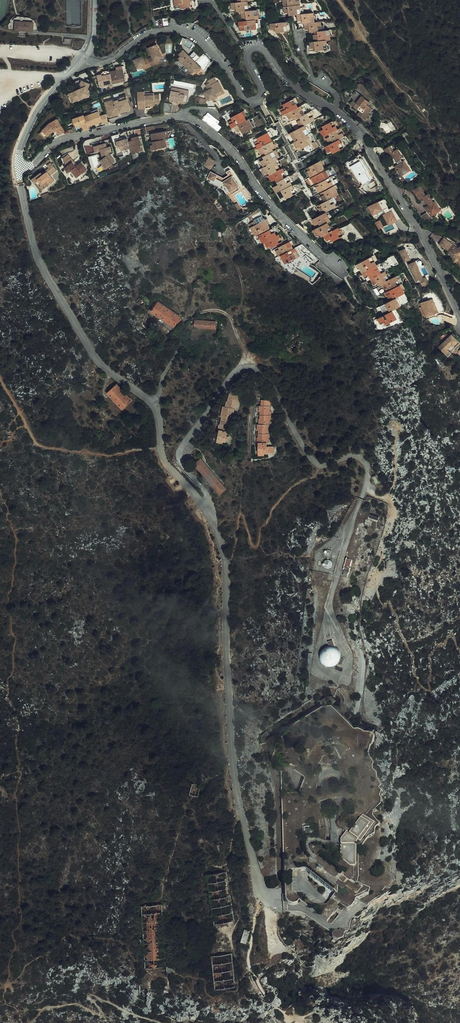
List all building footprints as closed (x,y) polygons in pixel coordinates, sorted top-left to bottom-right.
[(234,0),(228,1),(228,7),(232,6),(232,10),(241,9),(245,9),(244,0),(235,0),(234,0)] [(294,13),(298,13),(296,3),(281,5),(281,11),(285,11),(285,14),(294,13)] [(242,12),(238,13),(239,19),(252,18),(255,17),(254,8),(245,9),(241,9),(242,12)] [(300,22),(312,21),(310,11),(298,13),(294,13),(295,19),(299,19),(299,22),(300,22)] [(252,18),(239,19),(236,19),(237,26),(240,25),(241,28),(253,27),(252,18)] [(283,20),(267,22),(268,28),(272,28),(272,31),(284,29),(283,20)] [(305,28),(306,31),(313,30),(317,30),(316,20),(312,21),(300,22),(301,28),(305,28)] [(33,31),(34,22),(15,21),(14,31),(33,31)] [(317,30),(313,30),(313,33),(310,34),(311,40),(322,39),(326,38),(325,29),(317,30)] [(322,39),(311,40),(306,41),(307,47),(311,46),(311,50),(323,48),(322,39)] [(145,48),(149,57),(151,61),(155,60),(160,58),(154,45),(145,48)] [(132,47),(127,51),(130,56),(136,51),(132,47)] [(189,58),(186,55),(180,49),(175,54),(176,56),(175,58),(176,59),(176,60),(182,65),(189,58)] [(139,67),(144,65),(141,61),(139,56),(131,60),(135,69),(139,67)] [(198,66),(192,60),(189,58),(182,65),(187,71),(188,70),(190,71),(191,70),(193,72),(198,66)] [(107,71),(107,72),(110,83),(123,80),(119,68),(113,70),(107,71)] [(97,87),(110,83),(107,72),(100,74),(93,76),(94,79),(95,79),(97,87)] [(218,90),(213,81),(210,76),(204,80),(206,83),(202,85),(204,89),(200,91),(205,100),(208,98),(208,99),(214,96),(214,95),(212,93),(218,90)] [(326,93),(299,78),(296,83),(300,86),(323,99),(326,93)] [(75,91),(67,95),(71,102),(87,95),(85,90),(88,83),(80,80),(78,84),(80,85),(78,89),(75,90),(75,91)] [(166,101),(163,101),(161,110),(169,111),(171,102),(174,103),(175,99),(186,101),(187,93),(179,92),(179,89),(169,87),(166,101)] [(157,102),(157,94),(152,95),(144,95),(144,93),(144,91),(135,92),(137,108),(143,108),(143,106),(146,105),(146,102),(152,102),(157,102)] [(281,110),(293,104),(288,95),(278,101),(279,104),(275,106),(279,112),(281,110)] [(117,113),(125,110),(128,109),(124,96),(104,103),(108,118),(117,115),(117,114),(117,113)] [(348,103),(354,108),(357,105),(360,108),(357,110),(354,114),(362,121),(365,117),(363,115),(366,112),(365,112),(368,107),(364,104),(366,101),(359,96),(354,101),(351,99),(348,103)] [(295,114),(301,111),(295,103),(293,104),(281,110),(285,116),(288,114),(290,117),(295,114)] [(231,124),(242,117),(238,109),(227,115),(229,118),(225,120),(228,126),(231,124)] [(296,117),(293,119),(296,125),(301,122),(310,117),(305,109),(301,111),(295,114),(296,117)] [(100,117),(97,110),(90,112),(83,115),(87,124),(88,126),(101,120),(103,124),(107,122),(105,115),(100,117)] [(216,121),(204,112),(199,119),(214,131),(218,126),(214,123),(216,121)] [(78,125),(81,124),(81,126),(87,124),(83,115),(83,114),(71,119),(74,127),(78,125)] [(242,117),(231,124),(234,130),(238,128),(239,130),(249,125),(245,116),(242,117)] [(40,129),(46,135),(53,128),(57,133),(63,130),(56,117),(48,122),(40,129)] [(324,131),(333,126),(328,118),(317,124),(319,127),(315,129),(318,134),(324,131)] [(289,136),(292,134),(294,137),(303,132),(305,131),(301,122),(296,125),(286,130),(289,136)] [(152,125),(144,126),(146,134),(149,133),(150,141),(162,139),(161,135),(163,135),(162,130),(153,132),(152,125)] [(325,134),(322,136),(325,142),(335,137),(339,134),(334,126),(333,126),(324,131),(325,134)] [(141,134),(139,127),(132,129),(133,136),(138,135),(141,134)] [(46,135),(40,129),(37,132),(43,138),(46,135)] [(253,147),(267,139),(263,131),(253,137),(254,140),(250,142),(253,147)] [(117,132),(109,134),(111,141),(114,140),(114,138),(118,137),(117,132)] [(303,132),(294,137),(289,140),(292,145),(295,143),(297,146),(308,140),(303,132)] [(141,150),(138,137),(131,139),(127,140),(126,137),(118,139),(114,140),(116,146),(118,145),(121,155),(141,150)] [(327,149),(329,152),(342,145),(339,140),(337,141),(335,137),(325,142),(320,145),(323,150),(327,149)] [(162,139),(150,141),(151,143),(149,144),(150,150),(162,147),(161,144),(163,143),(162,139)] [(272,148),(267,139),(253,147),(256,153),(260,151),(261,154),(269,150),(272,148)] [(397,162),(393,164),(398,171),(404,167),(402,165),(405,163),(402,158),(400,159),(398,156),(401,153),(395,145),(391,148),(387,142),(381,147),(385,153),(389,151),(397,162)] [(102,164),(106,168),(114,162),(113,160),(108,154),(108,153),(110,152),(109,147),(106,148),(104,143),(93,146),(95,151),(100,150),(102,157),(102,158),(100,160),(102,164)] [(86,153),(93,152),(93,144),(85,144),(86,153)] [(260,158),(256,160),(260,166),(272,159),(274,158),(269,150),(261,154),(259,155),(260,158)] [(91,166),(99,165),(97,154),(90,155),(91,166)] [(352,154),(345,158),(361,183),(368,178),(365,175),(368,174),(357,156),(354,158),(352,154)] [(68,161),(70,160),(67,156),(60,161),(63,165),(60,166),(64,171),(66,170),(71,177),(82,170),(77,162),(71,166),(68,161)] [(210,170),(216,161),(209,156),(203,165),(210,170)] [(261,173),(265,171),(266,173),(277,168),(272,159),(260,166),(258,167),(261,173)] [(306,175),(320,167),(316,159),(305,164),(307,167),(303,169),(306,175)] [(36,186),(39,190),(51,182),(47,175),(53,170),(46,160),(39,165),(44,172),(39,175),(38,174),(29,180),(31,184),(33,183),(36,187),(36,186)] [(404,167),(398,171),(399,173),(408,167),(405,163),(402,165),(404,167)] [(229,189),(234,185),(235,184),(228,174),(230,173),(227,167),(223,169),(225,172),(220,176),(208,169),(202,178),(218,187),(219,187),(226,193),(230,191),(229,189)] [(268,180),(271,178),(273,181),(283,175),(278,167),(277,168),(266,173),(264,174),(268,180)] [(314,182),(325,176),(321,168),(307,176),(310,181),(313,180),(314,182)] [(397,174),(393,168),(388,171),(392,178),(397,174)] [(274,192),(288,184),(283,175),(273,181),(274,184),(269,186),(272,192),(274,192)] [(325,176),(314,182),(315,183),(312,185),(315,190),(329,183),(325,176)] [(282,198),(292,192),(288,184),(274,192),(277,198),(281,195),(282,198)] [(320,200),(328,196),(334,192),(330,184),(319,190),(321,193),(317,195),(320,200)] [(419,196),(425,204),(424,205),(425,208),(423,209),(428,215),(434,211),(431,206),(435,204),(431,199),(430,201),(427,197),(424,193),(422,194),(416,185),(410,189),(416,198),(419,196)] [(438,208),(430,195),(427,197),(430,201),(431,199),(435,204),(431,206),(434,211),(437,209),(438,208)] [(318,205),(315,207),(318,213),(322,211),(332,205),(328,196),(320,200),(317,202),(318,205)] [(385,198),(368,205),(373,218),(382,214),(384,218),(375,222),(378,230),(382,229),(384,234),(389,232),(390,234),(398,231),(394,223),(399,221),(393,207),(389,208),(385,198)] [(311,224),(314,222),(316,225),(323,221),(327,219),(322,211),(318,213),(308,218),(311,224)] [(423,212),(417,216),(422,222),(427,218),(423,212)] [(267,213),(262,217),(274,230),(279,225),(267,213)] [(261,219),(250,225),(252,227),(248,229),(252,235),(266,227),(261,219)] [(315,233),(317,235),(320,234),(328,229),(323,221),(316,225),(309,229),(312,234),(315,233)] [(328,229),(320,234),(323,240),(327,238),(328,240),(339,234),(334,226),(328,229)] [(260,241),(273,234),(269,228),(259,233),(259,235),(256,237),(259,242),(260,241)] [(284,241),(286,240),(291,237),(286,232),(281,235),(284,241)] [(275,233),(273,234),(260,241),(264,247),(267,245),(268,246),(279,240),(275,233)] [(457,256),(456,255),(459,253),(459,251),(458,247),(455,248),(442,238),(437,245),(448,253),(450,257),(448,258),(450,263),(456,261),(458,260),(459,264),(459,255),(457,256)] [(277,254),(290,248),(286,240),(284,241),(275,246),(276,247),(273,250),(276,255),(277,254)] [(296,255),(292,247),(290,248),(277,254),(281,260),(285,258),(286,261),(296,255)] [(400,248),(394,251),(402,268),(403,267),(410,280),(411,280),(412,281),(415,282),(417,286),(423,283),(419,277),(416,278),(412,269),(413,268),(410,262),(403,265),(400,260),(404,257),(400,248)] [(358,272),(372,265),(367,256),(354,264),(358,272)] [(383,259),(376,263),(380,269),(387,265),(383,259)] [(317,261),(313,266),(323,277),(335,285),(339,280),(328,272),(317,261)] [(361,278),(365,276),(367,279),(377,273),(376,271),(372,265),(358,272),(361,278)] [(374,283),(375,285),(378,284),(386,279),(381,271),(377,273),(367,279),(370,285),(374,283)] [(391,276),(386,279),(378,284),(381,290),(385,288),(387,290),(396,285),(397,284),(392,276),(391,276)] [(401,293),(396,285),(387,290),(386,291),(387,293),(383,295),(387,301),(393,298),(401,293)] [(397,307),(398,307),(406,302),(401,293),(393,298),(397,307)] [(430,298),(436,312),(439,310),(434,297),(430,298)] [(377,307),(381,316),(389,311),(397,307),(393,298),(387,301),(377,307)] [(436,312),(430,298),(421,302),(423,306),(420,307),(424,315),(427,314),(428,316),(436,312)] [(181,318),(157,303),(151,313),(174,327),(181,318)] [(394,320),(389,311),(381,316),(375,320),(380,328),(394,320)] [(195,328),(216,330),(217,322),(196,320),(195,328)] [(448,337),(445,340),(437,346),(444,354),(445,353),(447,356),(451,353),(447,349),(452,345),(453,346),(458,341),(454,336),(452,333),(448,337)] [(109,394),(123,408),(131,400),(117,385),(109,394)] [(241,397),(230,394),(228,399),(239,402),(239,403),(241,397)] [(261,409),(270,409),(271,397),(265,397),(265,402),(262,402),(261,409)] [(227,402),(225,407),(234,410),(235,410),(236,405),(238,405),(239,402),(228,399),(228,402),(227,402)] [(232,415),(234,410),(225,407),(223,407),(222,412),(232,415)] [(271,413),(270,413),(270,409),(261,409),(259,408),(259,413),(260,413),(260,417),(271,418),(271,413)] [(232,415),(222,412),(220,418),(222,418),(221,421),(231,424),(232,421),(230,420),(232,415)] [(271,418),(260,417),(260,422),(258,422),(258,427),(268,428),(269,428),(269,422),(271,422),(271,418)] [(229,428),(230,428),(231,424),(221,421),(220,425),(218,424),(216,430),(219,431),(227,433),(229,428)] [(268,428),(258,427),(257,427),(257,432),(258,432),(258,436),(269,437),(269,432),(268,432),(268,428)] [(227,433),(219,431),(216,441),(224,443),(227,433)] [(269,437),(258,436),(257,440),(256,440),(256,445),(257,445),(265,446),(267,446),(267,441),(269,441),(269,437)] [(265,446),(257,445),(256,455),(262,455),(271,456),(272,450),(266,449),(265,446)] [(375,486),(379,484),(376,475),(371,477),(375,486)] [(336,646),(333,639),(328,641),(330,645),(327,646),(325,648),(322,650),(321,653),(321,656),(322,660),(325,663),(327,665),(330,666),(333,666),(336,665),(338,663),(342,665),(346,657),(342,655),(341,653),(339,650),(338,647),(336,646)] [(288,904),(291,905),(293,905),(295,905),(297,903),(298,901),(327,924),(334,914),(335,915),(338,911),(341,907),(344,910),(346,911),(349,912),(351,911),(354,908),(355,906),(354,904),(355,903),(357,902),(359,901),(365,899),(368,899),(369,893),(357,882),(359,877),(358,850),(366,840),(369,837),(375,834),(375,828),(379,826),(373,816),(373,814),(374,812),(374,810),(381,805),(381,799),(379,796),(381,792),(378,788),(382,784),(380,779),(378,777),(377,772),(376,769),(374,768),(373,764),(374,761),(369,753),(371,744),(373,743),(375,735),(373,731),(365,731),(359,728),(354,728),(332,705),(336,701),(335,700),(332,696),(328,697),(320,701),(323,706),(271,736),(267,731),(261,736),(262,745),(268,744),(276,771),(282,771),(285,899),(285,900),(286,903),(288,904)] [(201,785),(193,784),(190,794),(198,797),(201,785)] [(166,966),(162,904),(143,906),(147,967),(166,966)] [(336,947),(339,943),(337,942),(341,938),(337,934),(335,936),(334,935),(330,936),(327,939),(328,944),(332,948),(336,947)] [(216,989),(235,987),(232,953),(213,955),(216,989)]
